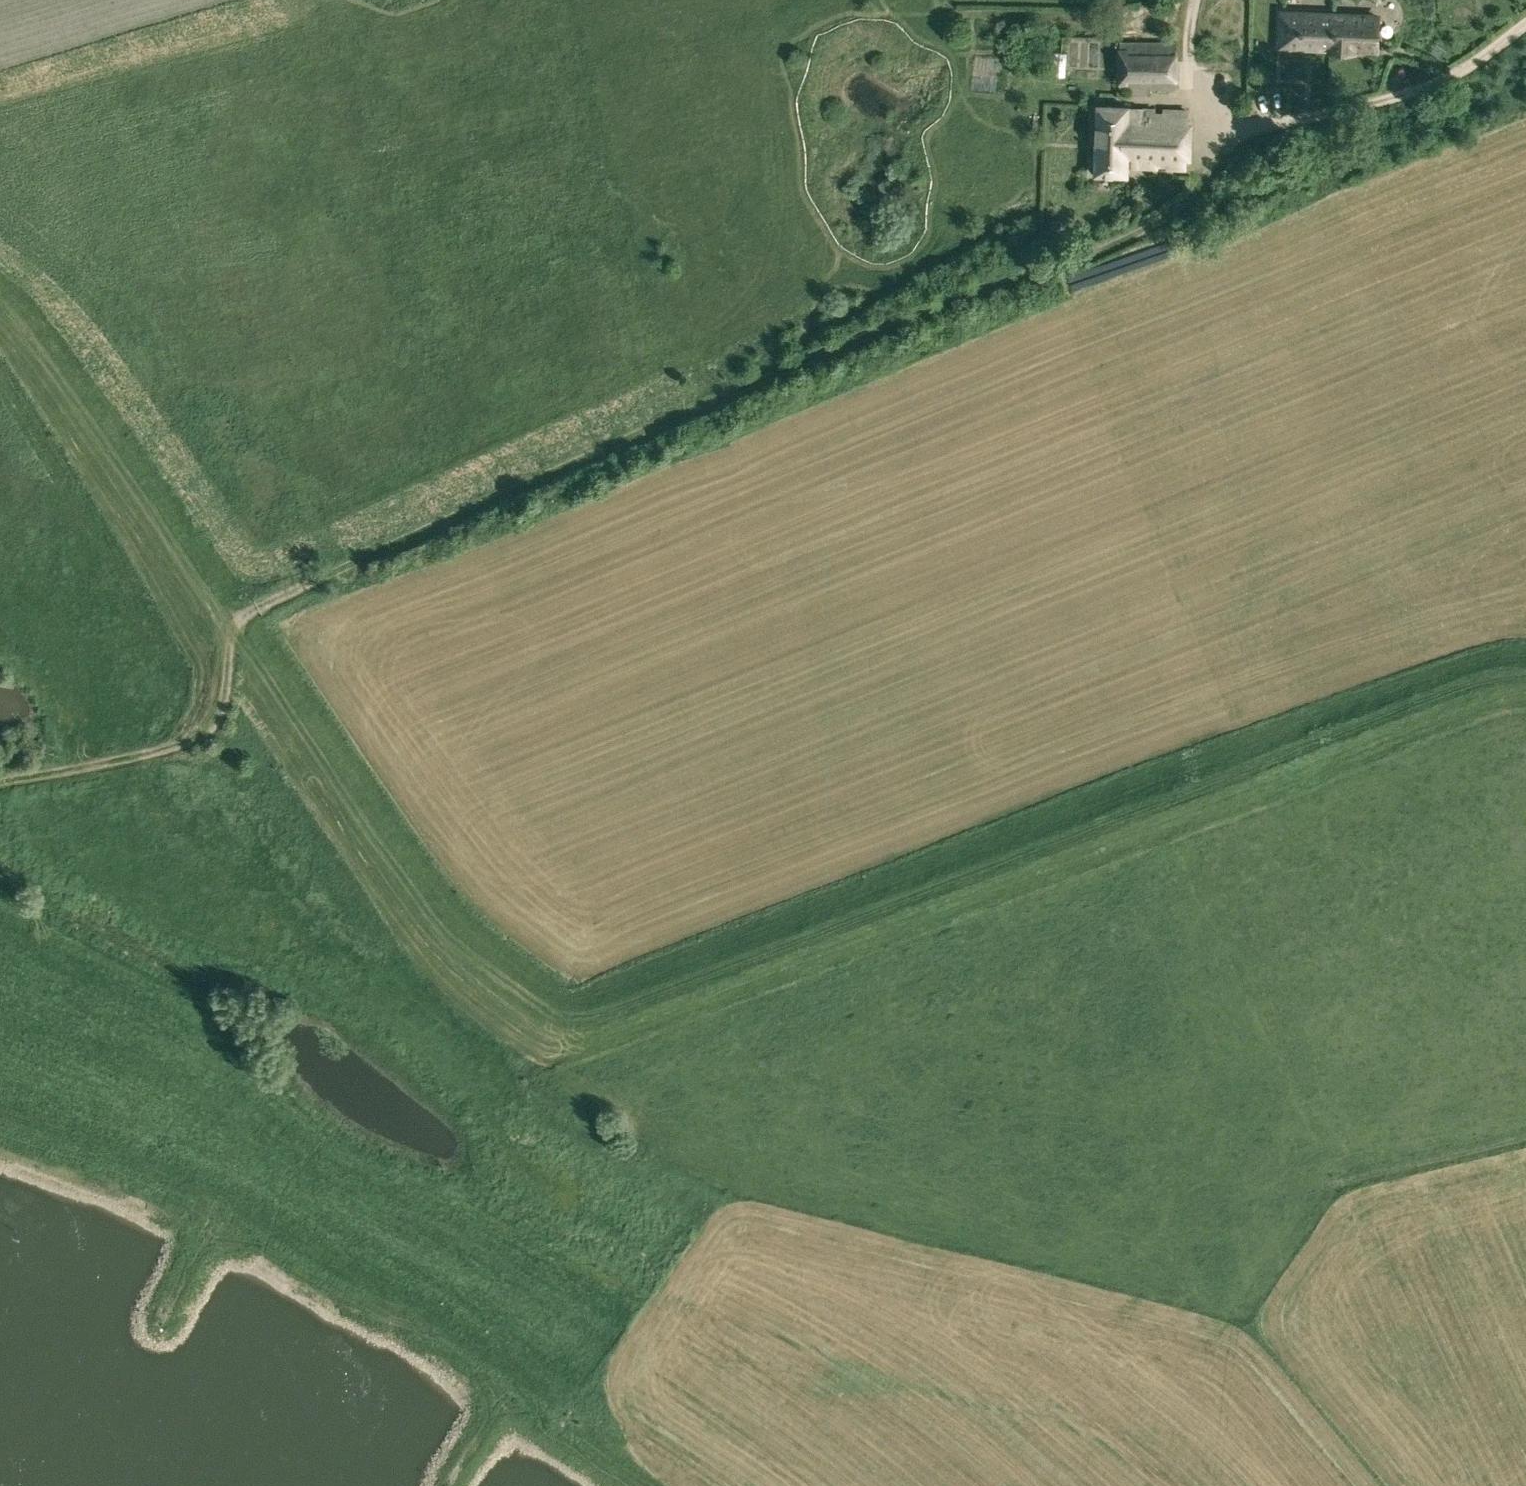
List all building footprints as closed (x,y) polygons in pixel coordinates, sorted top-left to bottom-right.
[(1333,45),(1333,13),(1284,11),(1282,45),(1333,47),(1333,45)] [(1379,15),(1333,13),(1333,45),(1358,46),(1358,48),(1377,49),(1379,15)] [(1073,44),(1078,77),(1110,72),(1106,39),(1073,44)] [(1120,47),(1120,89),(1177,89),(1177,47),(1120,47)] [(1289,79),(1315,79),(1315,52),(1289,52),(1289,79)] [(1289,91),(1273,93),(1276,111),(1292,109),(1289,91)] [(1096,173),(1128,174),(1128,164),(1188,166),(1188,159),(1193,160),(1194,121),(1189,121),(1190,108),(1098,105),(1096,173)]
